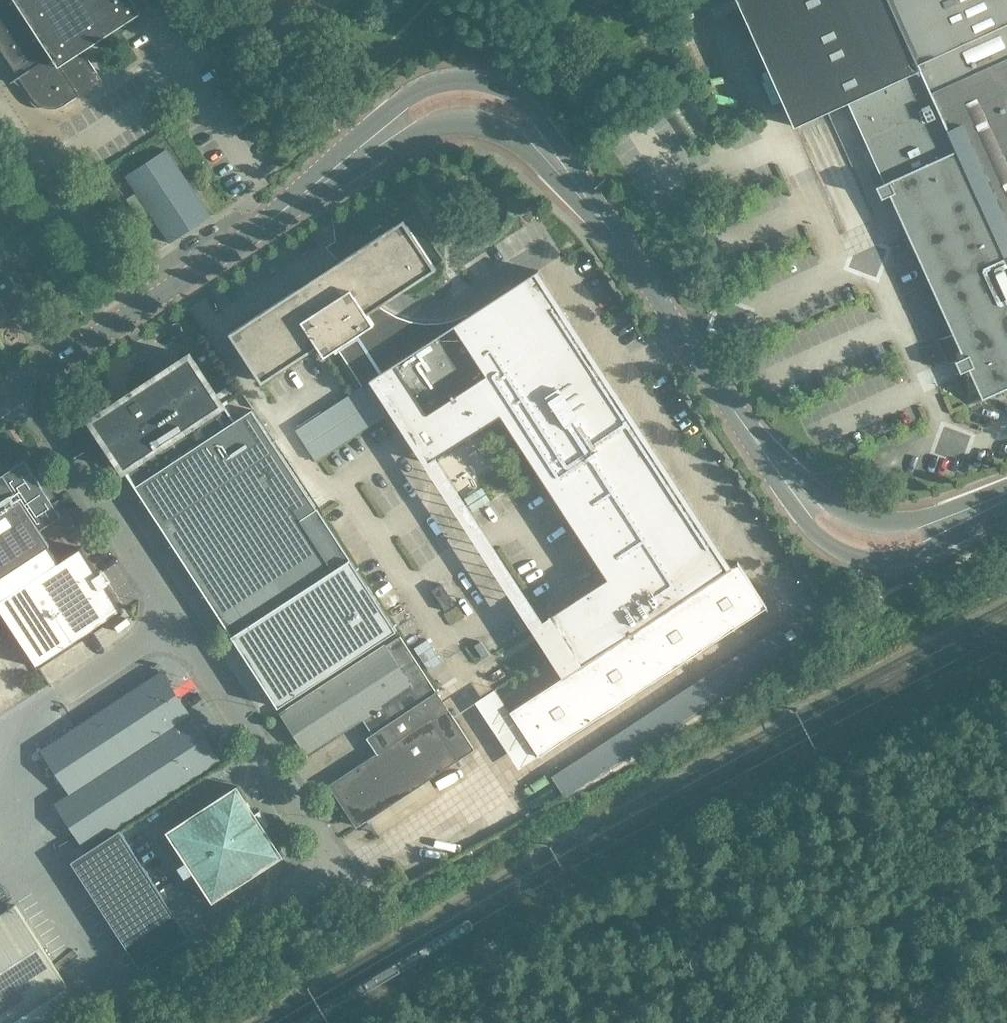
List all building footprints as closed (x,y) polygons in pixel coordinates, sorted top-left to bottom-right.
[(32,99),(38,105),(47,109),(56,109),(64,105),(77,97),(78,99),(103,83),(82,52),(140,13),(131,0),(0,0),(0,50),(18,79),(32,99)] [(794,125),(847,101),(885,183),(876,187),(882,198),(890,195),(952,333),(946,336),(957,361),(963,358),(968,368),(961,371),(975,402),(1006,388),(1006,0),(737,0),(794,125)] [(663,119),(630,135),(652,180),(685,165),(663,119)] [(126,175),(170,242),(210,216),(166,149),(126,175)] [(369,380),(395,364),(468,316),(467,314),(453,320),(438,323),(424,323),(410,321),(396,316),(384,309),(379,306),(436,269),(404,219),(229,332),(262,383),(318,346),(325,356),(338,347),(363,386),(370,381),(369,380)] [(538,271),(468,316),(501,367),(428,414),(395,364),(369,380),(370,381),(371,382),(374,380),(428,463),(501,416),(607,579),(549,616),(581,665),(728,568),(537,274),(539,272),(538,271)] [(10,314),(12,317),(30,306),(10,276),(0,283),(0,320),(10,314)] [(428,414),(501,367),(468,316),(395,364),(428,414)] [(225,396),(219,399),(190,355),(91,419),(160,523),(277,447),(250,406),(233,417),(222,401),(227,398),(225,396)] [(371,382),(370,381),(363,386),(296,430),(316,461),(390,412),(371,382)] [(316,508),(277,447),(160,523),(233,634),(349,558),(316,508)] [(24,462),(0,478),(0,578),(50,545),(39,529),(60,516),(24,462)] [(91,530),(78,536),(89,555),(101,549),(91,530)] [(82,549),(0,602),(0,610),(38,668),(123,612),(82,549)] [(349,558),(233,634),(232,635),(232,636),(233,635),(248,658),(272,694),(274,698),(281,709),(382,644),(398,634),(349,558)] [(767,607),(737,562),(728,568),(581,665),(577,668),(510,712),(539,756),(767,607)] [(441,586),(432,591),(445,612),(454,606),(441,586)] [(435,692),(398,634),(382,644),(383,645),(343,672),(353,686),(341,694),(348,705),(336,713),(346,728),(360,718),(370,735),(435,692)] [(237,677),(244,690),(254,684),(247,671),(237,677)] [(40,814),(56,804),(85,849),(219,762),(161,672),(10,770),(40,814)] [(353,686),(343,672),(283,712),(309,752),(346,728),(336,713),(348,705),(341,694),(353,686)] [(443,750),(464,736),(435,692),(370,735),(368,736),(378,752),(329,783),(341,801),(366,785),(368,788),(438,742),(443,750)] [(358,826),(472,750),(464,736),(443,750),(438,742),(368,788),(366,785),(341,801),(358,826)] [(469,766),(487,752),(482,745),(463,760),(469,766)] [(253,814),(237,786),(169,831),(214,900),(282,855),(262,829),(268,824),(259,810),(253,814)] [(466,814),(473,827),(490,818),(484,806),(466,814)] [(35,835),(39,845),(55,839),(51,829),(35,835)] [(70,863),(139,968),(187,937),(118,831),(70,863)] [(15,906),(0,915),(0,1022),(12,1022),(67,987),(15,906)]
